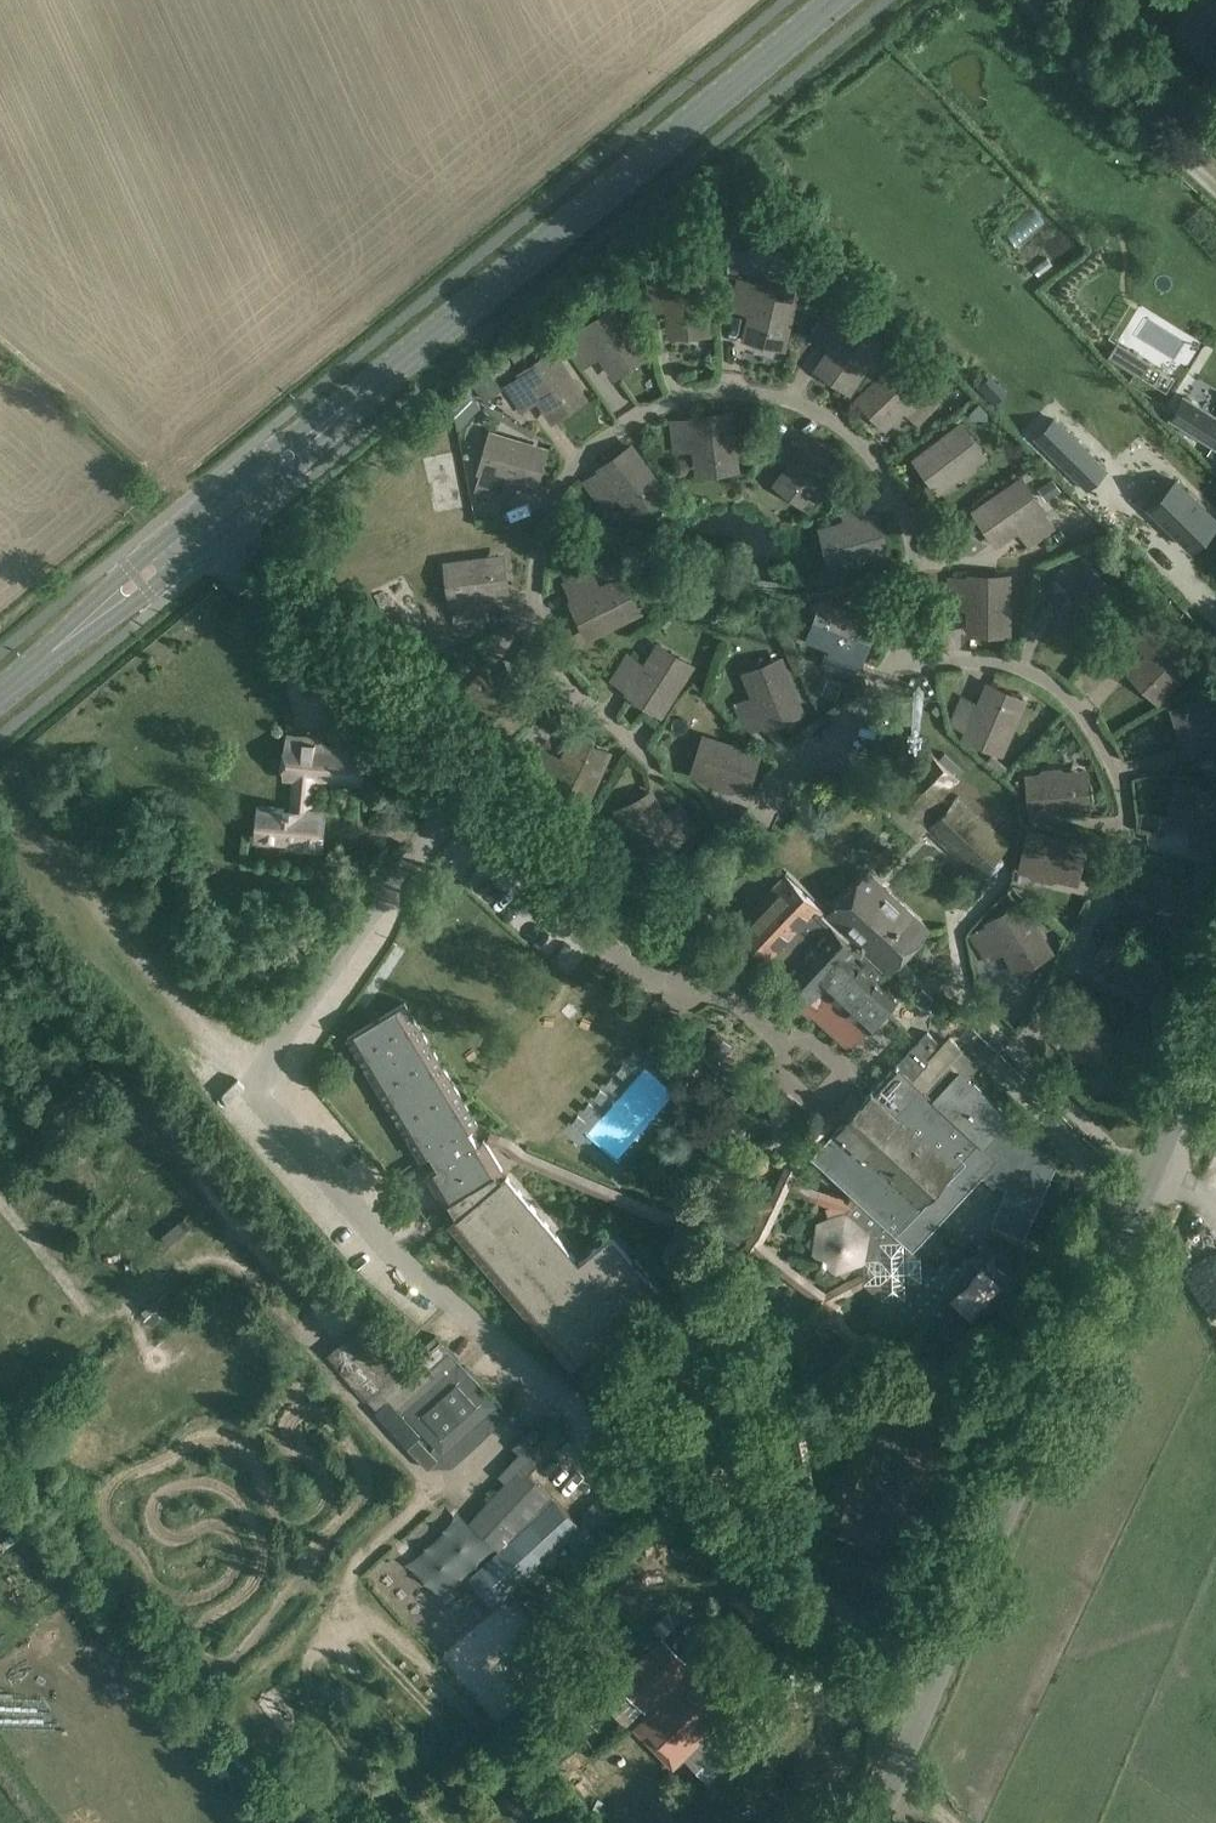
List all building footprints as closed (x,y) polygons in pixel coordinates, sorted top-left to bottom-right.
[(1204,52),(1215,39),(1215,0),(1205,0),(1178,27),(1204,52)] [(738,249),(741,269),(742,272),(754,270),(751,247),(738,249)] [(828,284),(838,294),(851,280),(841,271),(828,284)] [(709,332),(706,276),(670,278),(673,334),(709,332)] [(748,338),(783,346),(797,292),(762,283),(748,338)] [(617,374),(647,353),(615,308),(585,328),(617,374)] [(820,368),(850,389),(881,343),(852,322),(820,368)] [(1107,355),(1127,367),(1136,353),(1116,340),(1107,355)] [(585,398),(553,352),(523,372),(555,418),(585,398)] [(861,399),(886,425),(926,386),(901,360),(861,399)] [(499,388),(488,373),(472,384),(483,399),(499,388)] [(453,404),(458,430),(472,415),(465,407),(474,397),(466,390),(453,404)] [(1185,394),(1171,416),(1215,445),(1215,414),(1185,394)] [(695,417),(701,473),(737,468),(730,413),(695,417)] [(1054,419),(1035,438),(1087,489),(1106,470),(1054,419)] [(918,460),(940,488),(984,455),(963,426),(918,460)] [(546,451),(492,435),(482,470),(536,486),(546,451)] [(779,484),(808,505),(841,461),(812,439),(779,484)] [(635,513),(664,492),(632,447),(603,468),(635,513)] [(1046,501),(1060,491),(1052,479),(1037,489),(1046,501)] [(1175,480),(1163,493),(1149,479),(1135,492),(1193,549),(1215,525),(1215,520),(1204,509),(1206,506),(1188,488),(1186,491),(1175,480)] [(978,511),(998,541),(1044,509),(1024,480),(978,511)] [(824,531),(833,565),(887,550),(877,515),(824,531)] [(448,565),(453,601),(508,593),(504,558),(448,565)] [(1060,618),(1091,637),(1119,588),(1088,570),(1060,618)] [(972,632),(1008,632),(1008,576),(972,576),(972,632)] [(640,610),(624,578),(574,603),(590,635),(640,610)] [(863,657),(876,623),(824,604),(811,637),(863,657)] [(1133,674),(1159,699),(1198,659),(1172,634),(1133,674)] [(496,659),(516,654),(513,642),(493,647),(496,659)] [(691,665),(661,646),(631,693),(662,712),(691,665)] [(748,673),(769,725),(802,711),(781,660),(748,673)] [(479,708),(503,735),(544,697),(520,670),(479,708)] [(968,736),(1001,751),(1023,699),(990,685),(968,736)] [(1187,747),(1215,737),(1215,699),(1176,713),(1187,747)] [(321,747),(321,739),(291,737),(288,775),(296,775),(294,809),(261,807),(259,837),(288,839),(287,847),(321,849),(324,811),(311,810),(314,777),(361,781),(364,750),(321,747)] [(586,803),(608,752),(576,738),(553,789),(586,803)] [(759,755),(706,738),(695,772),(748,790),(759,755)] [(909,832),(961,778),(931,751),(880,804),(909,832)] [(1030,777),(1033,813),(1088,808),(1085,773),(1030,777)] [(1215,827),(1215,790),(1177,784),(1171,819),(1215,827)] [(952,791),(921,823),(978,878),(1009,846),(952,791)] [(620,810),(646,860),(678,843),(652,794),(620,810)] [(1023,867),(1077,880),(1085,845),(1031,832),(1023,867)] [(1125,902),(1178,920),(1189,886),(1136,868),(1125,902)] [(869,871),(829,914),(890,971),(930,928),(869,871)] [(886,977),(850,944),(851,942),(821,914),(824,910),(787,875),(736,927),(807,994),(798,1003),(812,1016),(814,1014),(850,1049),(898,998),(881,982),(886,977)] [(990,922),(1020,970),(1050,951),(1021,904),(990,922)] [(1091,967),(1139,996),(1157,966),(1110,937),(1091,967)] [(933,999),(921,988),(911,1000),(922,1010),(933,999)] [(450,1223),(571,1366),(659,1292),(611,1235),(580,1262),(507,1176),(502,1179),(498,1173),(503,1170),(486,1140),(479,1144),(470,1128),(479,1123),(438,1056),(407,1003),(348,1037),(421,1158),(430,1153),(439,1168),(428,1175),(428,1176),(434,1172),(451,1200),(445,1204),(446,1205),(450,1202),(458,1217),(450,1223)] [(1064,1034),(1102,1075),(1129,1051),(1091,1010),(1064,1034)] [(731,1044),(716,1031),(701,1049),(715,1061),(731,1044)] [(812,1237),(808,1242),(815,1248),(816,1251),(821,1255),(819,1258),(828,1266),(831,1264),(836,1268),(839,1269),(846,1275),(850,1270),(853,1263),(863,1260),(865,1259),(866,1282),(883,1298),(906,1297),(922,1280),(921,1257),(914,1250),(983,1176),(994,1186),(997,1183),(1009,1188),(993,1224),(1026,1238),(1058,1164),(1011,1120),(1012,1118),(969,1078),(979,1067),(981,1065),(963,1049),(964,1048),(950,1034),(947,1037),(942,1043),(929,1031),(915,1045),(898,1063),(898,1062),(896,1064),(897,1065),(874,1090),(873,1089),(872,1091),(872,1092),(860,1104),(855,1100),(855,1099),(854,1098),(853,1099),(854,1100),(845,1109),(845,1108),(844,1109),(845,1110),(846,1110),(851,1115),(839,1127),(837,1129),(814,1154),(812,1156),(814,1158),(814,1157),(853,1193),(845,1202),(828,1208),(831,1217),(822,1221),(820,1222),(820,1223),(818,1233),(812,1237)] [(327,1354),(367,1398),(407,1362),(400,1354),(367,1318),(355,1329),(327,1354)] [(411,1357),(422,1369),(428,1376),(395,1406),(421,1435),(419,1437),(438,1459),(431,1465),(432,1467),(451,1467),(507,1416),(435,1335),(411,1357)] [(428,1376),(422,1369),(417,1374),(407,1364),(368,1399),(377,1410),(374,1412),(407,1448),(426,1469),(431,1465),(438,1459),(419,1437),(421,1435),(395,1406),(428,1376)] [(885,1537),(905,1546),(967,1409),(937,1395),(887,1373),(826,1507),(846,1517),(839,1532),(869,1546),(879,1550),(885,1537)] [(507,1483),(471,1522),(504,1551),(485,1569),(508,1594),(581,1527),(529,1475),(566,1435),(557,1427),(539,1447),(538,1448),(535,1452),(507,1483)] [(617,1477),(584,1511),(606,1531),(638,1497),(617,1477)] [(646,1713),(703,1658),(698,1653),(687,1664),(663,1640),(618,1684),(645,1712),(646,1713)] [(703,1658),(646,1713),(629,1730),(646,1747),(655,1738),(678,1762),(683,1758),(720,1796),(764,1754),(727,1716),(744,1700),(708,1663),(703,1658)]
